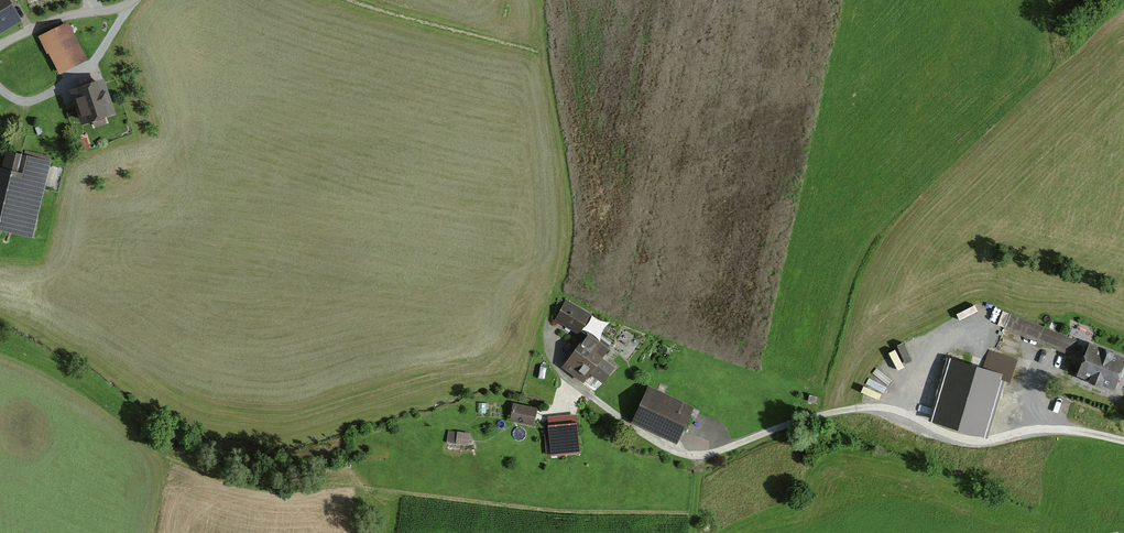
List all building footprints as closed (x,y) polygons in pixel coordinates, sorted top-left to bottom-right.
[(21,20),(9,0),(0,0),(0,33),(21,20)] [(60,23),(40,35),(59,69),(79,58),(60,23)] [(99,85),(71,91),(78,124),(107,118),(99,85)] [(25,234),(44,169),(4,158),(0,172),(0,226),(25,234)] [(555,321),(575,332),(585,314),(565,303),(555,321)] [(1069,352),(1074,341),(1009,315),(1004,327),(1069,352)] [(583,335),(562,365),(582,379),(586,373),(599,382),(610,367),(597,358),(603,350),(583,335)] [(1121,359),(1087,345),(1075,374),(1108,388),(1121,359)] [(947,361),(930,420),(982,436),(999,378),(1006,381),(1012,361),(991,354),(985,372),(947,361)] [(648,391),(632,420),(672,442),(688,413),(648,391)] [(509,421),(530,424),(532,408),(511,406),(509,421)] [(549,455),(575,453),(572,416),(547,418),(549,455)] [(444,442),(463,442),(463,431),(444,432),(444,442)]
